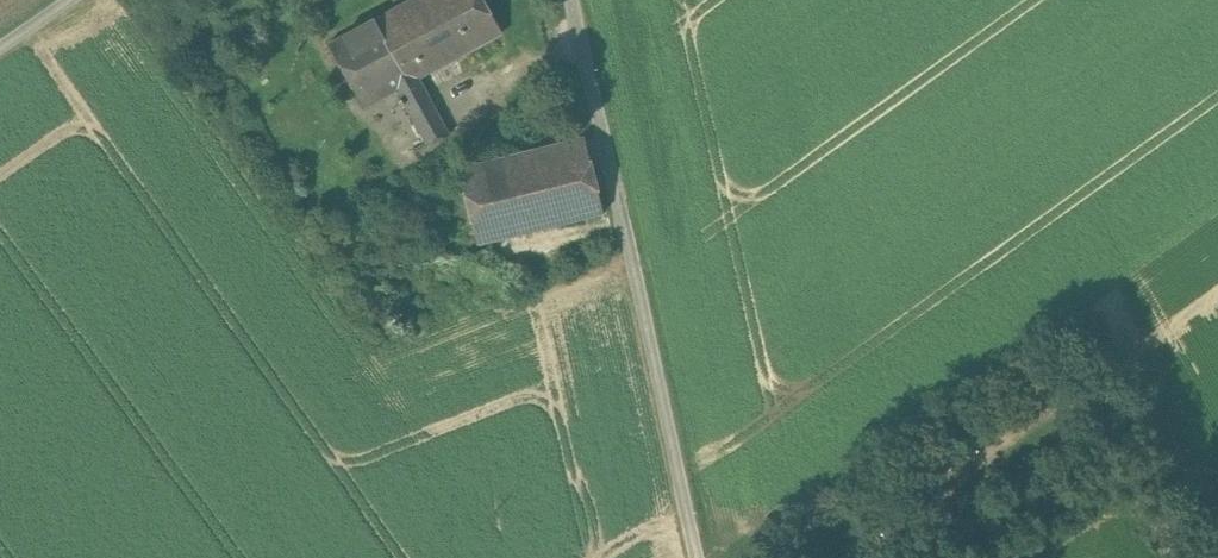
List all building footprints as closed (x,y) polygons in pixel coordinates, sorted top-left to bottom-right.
[(398,3),(433,65),(499,28),(483,0),(403,0),(398,3)] [(398,3),(331,41),(366,102),(395,86),(415,74),(417,73),(433,65),(398,3)] [(448,128),(417,73),(415,74),(395,86),(426,141),(448,128)] [(580,135),(456,166),(467,203),(475,239),(598,208),(580,135)] [(467,203),(452,207),(460,243),(475,239),(467,203)]
